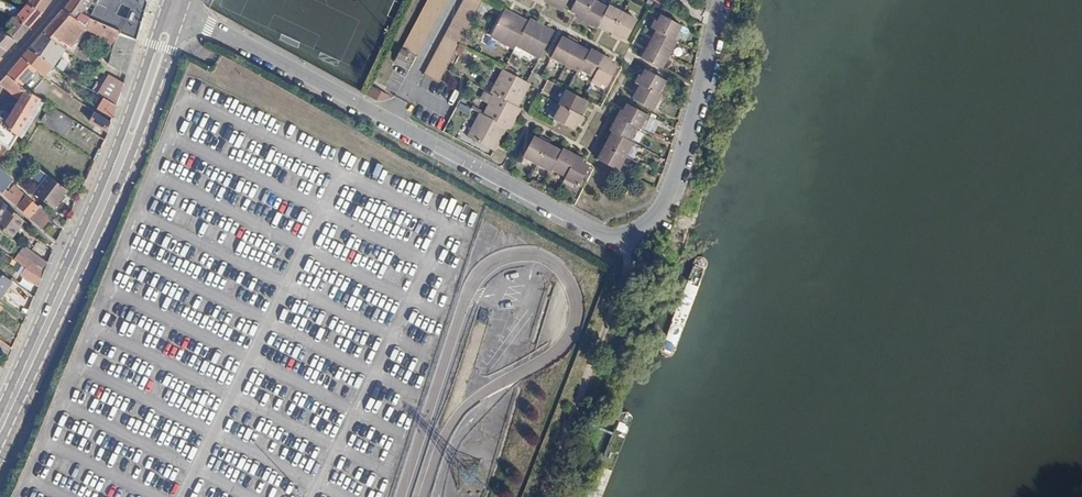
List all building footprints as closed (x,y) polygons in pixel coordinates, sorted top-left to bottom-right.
[(41,12),(47,5),(50,0),(19,0),(23,2),(41,12)] [(130,56),(144,10),(146,3),(145,0),(97,0),(90,10),(85,6),(90,0),(69,0),(63,8),(88,25),(100,32),(98,35),(117,47),(130,56)] [(393,63),(402,67),(410,53),(417,56),(446,0),(425,0),(393,63)] [(424,74),(439,82),(482,0),(463,0),(424,74)] [(571,6),(579,10),(577,14),(585,18),(594,0),(575,0),(571,6)] [(604,0),(594,0),(585,18),(598,25),(600,22),(609,3),(604,0)] [(609,3),(600,22),(614,28),(624,7),(611,0),(609,3)] [(23,2),(14,15),(29,27),(35,19),(41,12),(23,2)] [(640,15),(624,7),(614,28),(611,33),(620,36),(621,33),(629,37),(640,15)] [(82,33),(88,25),(63,8),(43,34),(57,42),(70,26),(82,33)] [(658,15),(654,22),(659,25),(679,36),(683,28),(680,27),(683,21),(663,11),(661,16),(658,15)] [(507,13),(505,18),(512,21),(514,17),(507,13)] [(14,15),(10,20),(25,32),(27,29),(29,27),(14,15)] [(528,24),(514,17),(512,21),(505,18),(495,37),(516,48),(517,44),(528,24)] [(538,55),(549,34),(542,31),(545,26),(530,19),(528,24),(517,44),(538,55)] [(10,20),(3,32),(15,41),(16,42),(25,32),(10,20)] [(672,49),(679,36),(659,25),(652,38),(672,49)] [(552,30),(545,26),(542,31),(549,34),(552,30)] [(0,36),(0,45),(7,50),(10,47),(15,41),(3,32),(0,36)] [(566,36),(558,32),(547,52),(563,61),(574,40),(575,36),(567,32),(566,36)] [(65,47),(57,42),(43,34),(36,41),(29,49),(51,63),(65,47)] [(664,64),(672,49),(652,38),(648,46),(645,45),(642,52),(664,64)] [(587,46),(574,40),(563,61),(577,68),(578,65),(587,46)] [(589,43),(587,46),(578,65),(591,72),(602,50),(589,43)] [(124,75),(130,56),(117,47),(106,64),(124,75)] [(53,66),(51,63),(29,49),(25,53),(21,57),(39,71),(45,75),(53,66)] [(610,54),(602,50),(591,72),(587,78),(595,83),(598,79),(605,82),(616,61),(608,57),(610,54)] [(26,87),(39,71),(21,57),(15,65),(8,74),(26,87)] [(530,75),(508,64),(497,83),(501,85),(519,94),(530,75)] [(672,77),(652,66),(649,72),(645,71),(642,78),(645,80),(669,92),(672,85),(669,83),(672,77)] [(107,73),(100,84),(118,95),(122,82),(107,73)] [(26,87),(8,74),(0,81),(0,84),(19,97),(10,110),(3,106),(0,111),(0,122),(20,136),(46,100),(26,87)] [(660,108),(669,92),(645,80),(641,88),(643,89),(639,97),(660,108)] [(524,96),(519,94),(501,85),(489,106),(508,116),(512,118),(524,96)] [(566,89),(558,103),(582,116),(587,107),(584,106),(587,100),(566,89)] [(101,97),(95,105),(111,116),(114,106),(101,97)] [(653,112),(634,102),(630,110),(626,108),(623,115),(644,126),(650,128),(653,122),(650,119),(653,112)] [(582,116),(558,103),(553,112),(556,114),(552,120),(572,131),(576,125),(579,127),(584,117),(582,116)] [(497,136),(508,116),(489,106),(486,105),(476,126),(497,136)] [(91,111),(86,117),(106,131),(109,123),(91,111)] [(637,139),(644,126),(623,115),(616,129),(619,130),(637,139)] [(20,136),(0,122),(0,137),(11,145),(20,136)] [(524,151),(539,158),(550,137),(551,134),(543,130),(542,133),(535,130),(524,151)] [(640,141),(637,139),(619,130),(612,144),(633,155),(640,141)] [(553,165),(554,162),(564,143),(550,137),(539,158),(553,165)] [(554,162),(569,169),(579,149),(565,141),(564,143),(554,162)] [(625,170),(633,155),(612,144),(609,142),(605,150),(608,152),(604,159),(625,170)] [(588,153),(579,149),(569,169),(566,175),(574,180),(575,176),(583,180),(594,159),(586,155),(588,153)] [(1,192),(14,178),(0,165),(0,191),(1,192)] [(48,175),(34,192),(53,207),(67,190),(48,175)] [(16,186),(7,198),(16,206),(25,194),(16,186)] [(53,219),(25,194),(16,206),(43,230),(53,219)] [(12,238),(22,223),(6,208),(0,217),(0,229),(12,238)] [(48,265),(36,256),(25,271),(40,283),(48,265)] [(40,283),(25,271),(20,279),(37,291),(40,283)] [(0,275),(0,298),(11,283),(0,275)]
